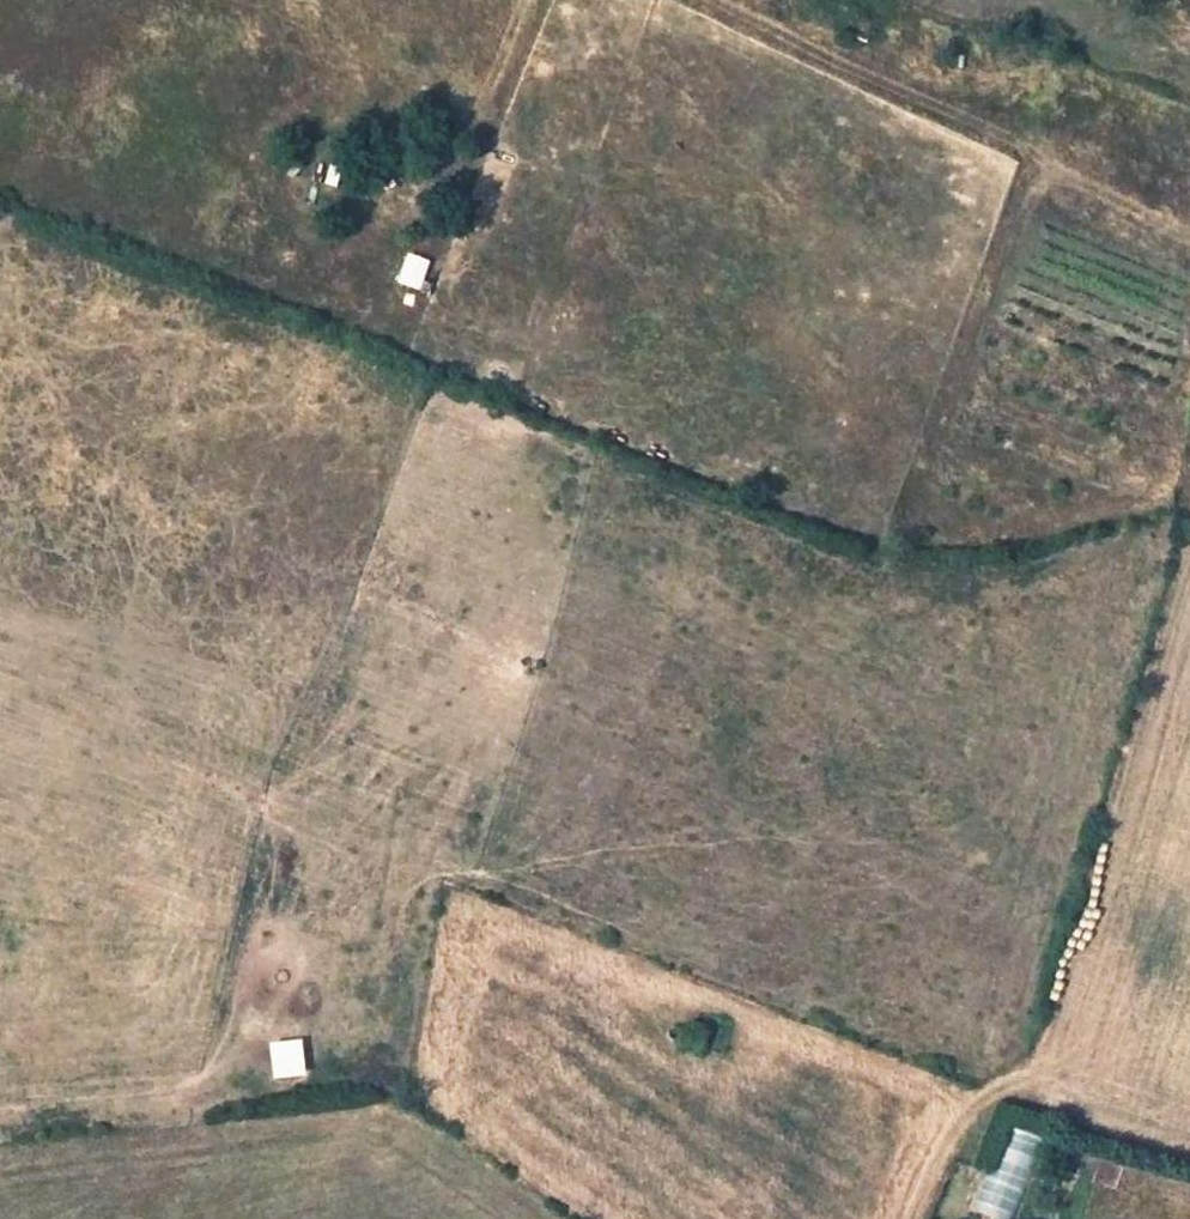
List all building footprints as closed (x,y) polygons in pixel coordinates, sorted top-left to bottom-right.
[(272,1077),(304,1075),(302,1039),(269,1041),(272,1077)] [(1043,1137),(1017,1127),(982,1210),(1004,1218),(1008,1218),(1043,1137)]
